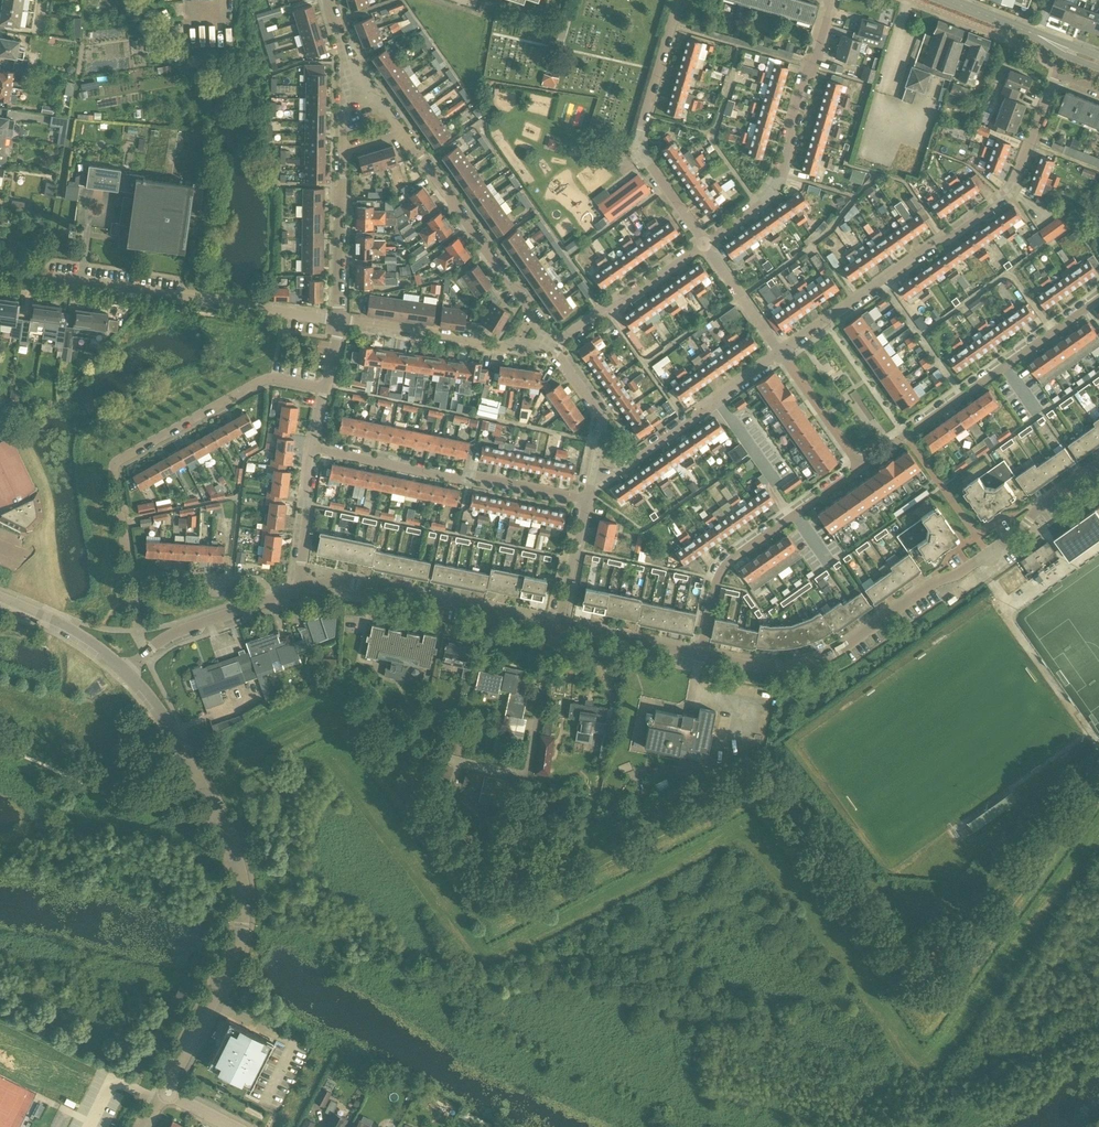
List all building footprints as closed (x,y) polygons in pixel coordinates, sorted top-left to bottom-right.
[(2,6),(21,8),(22,0),(3,0),(2,6)] [(367,0),(347,0),(351,10),(369,4),(367,0)] [(752,4),(781,13),(785,0),(753,0),(752,4)] [(800,0),(785,0),(781,13),(811,22),(816,5),(800,0)] [(1050,14),(1063,18),(1070,2),(1064,0),(1055,0),(1050,14)] [(1070,2),(1063,18),(1072,22),(1071,23),(1077,25),(1086,2),(1082,0),(1079,0),(1077,5),(1070,2)] [(1086,2),(1077,25),(1082,27),(1083,26),(1093,30),(1098,13),(1091,10),(1093,4),(1086,2)] [(297,22),(315,17),(312,5),(293,10),(297,22)] [(2,6),(0,22),(5,23),(5,25),(13,26),(13,24),(18,25),(21,8),(2,6)] [(263,20),(263,21),(283,15),(282,14),(281,8),(272,10),(256,15),(258,21),(263,20)] [(408,19),(412,16),(408,10),(404,13),(408,19)] [(82,17),(76,16),(74,26),(81,27),(82,17)] [(412,16),(408,19),(412,24),(416,21),(412,16)] [(315,17),(297,22),(301,34),(319,28),(315,17)] [(359,35),(377,28),(372,17),(355,24),(359,35)] [(861,18),(857,33),(856,34),(868,38),(866,43),(875,46),(883,48),(887,36),(881,34),(883,25),(861,18)] [(263,20),(258,21),(260,31),(266,29),(263,21),(263,20)] [(912,67),(911,67),(905,86),(906,86),(901,100),(911,103),(916,90),(923,92),(930,73),(950,81),(962,42),(958,40),(962,29),(937,20),(933,31),(932,32),(933,33),(932,38),(926,36),(924,42),(921,40),(920,41),(930,46),(924,64),(915,61),(916,60),(915,60),(912,67)] [(692,24),(690,30),(702,33),(703,27),(692,24)] [(742,27),(738,26),(734,27),(732,34),(739,36),(742,27)] [(319,28),(301,34),(304,45),(322,40),(319,28)] [(381,40),(377,28),(359,35),(364,47),(381,40)] [(266,31),(266,29),(260,31),(263,40),(269,39),(266,31)] [(422,39),(426,35),(422,30),(418,33),(422,39)] [(742,38),(712,30),(710,36),(740,44),(742,38)] [(841,35),(838,46),(863,53),(866,43),(868,38),(856,34),(857,33),(854,32),(852,38),(841,35)] [(967,54),(981,59),(988,40),(967,32),(963,42),(971,45),(969,50),(964,49),(962,53),(967,55),(967,54)] [(426,35),(422,39),(429,49),(433,46),(426,35)] [(273,42),(270,43),(272,49),(294,42),(292,37),(273,43),(273,42)] [(0,38),(0,54),(15,57),(14,64),(28,66),(29,58),(24,58),(25,50),(17,49),(18,41),(0,38)] [(772,47),(742,38),(740,44),(770,53),(772,47)] [(683,54),(697,58),(700,48),(711,51),(713,46),(688,39),(683,54)] [(326,52),(322,40),(304,45),(308,57),(326,52)] [(272,49),(270,43),(265,44),(268,54),(273,52),(272,49)] [(777,48),(772,47),(770,53),(791,59),(793,51),(791,50),(785,48),(778,46),(777,48)] [(863,53),(838,46),(834,58),(842,60),(860,65),(863,54),(863,53)] [(379,68),(395,57),(388,47),(372,58),(379,68)] [(435,58),(440,55),(436,49),(431,52),(435,58)] [(683,54),(679,68),(693,73),(697,74),(699,69),(694,68),(697,58),(683,54)] [(967,54),(967,55),(964,62),(959,60),(957,64),(976,71),(981,59),(967,54)] [(440,55),(435,58),(439,64),(444,61),(440,55)] [(768,64),(770,57),(760,55),(759,56),(756,55),(754,60),(758,61),(767,63),(768,64)] [(866,64),(877,67),(880,58),(868,55),(866,64)] [(402,67),(395,57),(379,68),(386,78),(402,67)] [(767,63),(764,72),(766,72),(764,78),(769,79),(783,83),(788,68),(777,65),(779,60),(770,57),(768,64),(767,63)] [(838,73),(840,65),(832,63),(830,70),(838,73)] [(0,70),(0,84),(11,86),(12,80),(19,81),(20,73),(27,75),(28,66),(14,64),(13,71),(2,69),(2,71),(0,70)] [(976,73),(976,71),(957,64),(956,68),(961,70),(958,79),(971,84),(976,73)] [(306,86),(325,86),(325,74),(324,74),(324,66),(304,65),(304,82),(306,82),(306,86)] [(751,74),(758,76),(764,78),(766,72),(764,72),(759,70),(741,65),(739,70),(751,74)] [(863,66),(860,79),(872,83),(876,70),(863,66)] [(402,67),(386,78),(393,88),(409,77),(402,67)] [(679,68),(674,83),(688,87),(693,73),(679,68)] [(449,77),(453,74),(449,69),(445,72),(449,77)] [(699,69),(697,74),(704,76),(704,75),(710,77),(712,70),(706,69),(706,71),(699,69)] [(1004,84),(1002,90),(1016,95),(1018,90),(1024,92),(1030,78),(1009,70),(1004,84)] [(417,71),(409,77),(393,88),(400,98),(416,87),(424,81),(417,71)] [(457,80),(453,74),(449,77),(453,83),(457,80)] [(542,81),(541,84),(554,87),(555,85),(558,77),(544,74),(542,81)] [(764,78),(763,83),(768,84),(765,94),(779,98),(783,83),(769,79),(764,78)] [(828,80),(823,95),(838,99),(842,101),(844,96),(839,94),(842,84),(828,80)] [(674,83),(670,98),(672,98),(684,102),(689,104),(695,105),(706,109),(707,105),(703,104),(703,102),(692,99),(693,95),(687,93),(688,87),(674,83)] [(949,92),(966,99),(970,90),(953,83),(949,92)] [(8,101),(9,101),(16,102),(17,94),(10,93),(11,86),(0,84),(0,100),(8,101)] [(325,86),(306,86),(306,98),(325,98),(325,86)] [(422,96),(416,87),(400,98),(407,107),(422,96)] [(463,97),(467,94),(463,88),(458,91),(463,97)] [(1016,95),(1002,90),(999,97),(1004,99),(999,110),(1019,118),(1024,104),(1014,100),(1016,95)] [(1088,121),(1095,103),(1066,92),(1059,109),(1088,121)] [(960,110),(964,99),(949,93),(944,104),(960,110)] [(471,100),(467,94),(463,97),(466,103),(471,100)] [(757,103),(756,108),(760,109),(774,113),(779,98),(765,94),(762,104),(757,103)] [(823,95),(819,110),(833,114),(838,99),(823,95)] [(429,106),(422,96),(407,107),(414,117),(429,106)] [(306,98),(306,110),(325,110),(325,98),(306,98)] [(670,98),(665,113),(679,117),(682,107),(684,102),(672,98),(670,98)] [(443,113),(446,117),(465,103),(462,100),(443,113)] [(723,115),(731,118),(735,103),(728,101),(723,115)] [(1095,103),(1088,121),(1098,125),(1098,105),(1095,103)] [(747,111),(753,112),(754,113),(756,108),(749,106),(744,104),(742,109),(747,111)] [(54,107),(42,105),(41,113),(52,115),(54,107)] [(429,106),(414,117),(421,127),(436,116),(429,106)] [(476,117),(481,114),(477,108),(472,111),(476,117)] [(753,112),(751,116),(758,118),(756,124),(770,128),(774,113),(760,109),(756,108),(754,113),(753,112)] [(325,110),(306,110),(306,122),(325,122),(325,110)] [(819,110),(814,125),(829,130),(833,114),(819,110)] [(991,114),(981,110),(977,120),(979,121),(987,124),(991,114)] [(999,110),(995,121),(991,119),(988,127),(990,128),(1002,132),(1004,127),(1014,131),(1019,118),(999,110)] [(60,127),(59,134),(67,135),(69,119),(51,116),(50,126),(60,127)] [(436,116),(421,127),(427,137),(443,126),(436,116)] [(7,119),(0,117),(0,135),(4,136),(5,128),(12,129),(14,120),(7,119)] [(325,122),(306,122),(306,134),(324,134),(325,122)] [(753,134),(751,139),(765,143),(770,128),(756,124),(753,134)] [(829,130),(814,125),(810,140),(824,145),(829,130)] [(978,125),(975,132),(987,137),(989,130),(978,125)] [(443,126),(427,137),(435,147),(450,136),(443,126)] [(306,134),(305,146),(324,146),(324,134),(306,134)] [(663,138),(668,145),(661,150),(670,163),(682,154),(673,141),(673,142),(667,134),(663,138)] [(1064,140),(1063,135),(1059,134),(1056,136),(1056,141),(1060,143),(1064,140)] [(0,135),(0,153),(1,153),(2,152),(8,154),(10,146),(3,145),(4,136),(0,135)] [(481,144),(485,141),(482,136),(477,139),(481,144)] [(549,137),(547,146),(556,148),(558,139),(549,137)] [(990,153),(1004,159),(1010,144),(996,138),(995,140),(990,153)] [(763,152),(765,143),(751,139),(750,144),(747,155),(761,159),(763,152)] [(824,145),(810,140),(805,155),(820,160),(824,145)] [(485,141),(481,144),(485,150),(490,147),(485,141)] [(1062,152),(1065,146),(1053,142),(1051,147),(1062,152)] [(1065,144),(1065,146),(1062,152),(1062,153),(1074,157),(1077,149),(1065,144)] [(324,146),(305,146),(305,158),(324,158),(324,146)] [(381,149),(386,168),(398,164),(393,146),(381,149)] [(449,167),(464,156),(457,146),(451,150),(442,157),(449,167)] [(386,168),(381,149),(369,153),(375,171),(386,168)] [(986,152),(979,149),(977,154),(984,157),(985,159),(987,162),(984,168),(990,171),(998,174),(1004,159),(990,153),(990,154),(986,152)] [(1077,149),(1074,157),(1098,167),(1098,158),(1077,149)] [(375,171),(369,153),(358,157),(362,172),(363,175),(375,171)] [(691,167),(682,154),(670,163),(679,175),(691,167)] [(495,164),(499,161),(495,155),(491,158),(495,164)] [(820,160),(805,155),(801,171),(815,175),(820,160)] [(464,156),(449,167),(456,177),(471,166),(464,156)] [(695,164),(701,160),(698,156),(692,159),(695,164)] [(1042,156),(1035,173),(1048,177),(1050,170),(1054,161),(1042,156)] [(305,158),(305,170),(324,170),(324,158),(305,158)] [(701,160),(695,164),(698,168),(704,164),(701,160)] [(503,167),(499,161),(495,164),(499,170),(503,167)] [(824,161),(823,166),(829,168),(836,170),(837,165),(831,163),(824,161)] [(89,165),(86,186),(118,190),(120,176),(121,170),(89,165)] [(478,176),(471,166),(456,177),(463,187),(478,176)] [(700,180),(691,167),(679,175),(688,188),(700,180)] [(1093,178),(1096,172),(1084,167),(1082,173),(1093,178)] [(852,169),(848,180),(861,184),(864,173),(852,169)] [(324,170),(305,170),(305,182),(324,182),(324,170)] [(511,182),(516,179),(512,173),(507,176),(511,182)] [(1035,173),(1029,190),(1041,194),(1048,177),(1035,173)] [(126,197),(124,197),(120,223),(115,223),(112,230),(120,234),(118,247),(134,250),(134,246),(185,253),(190,214),(199,215),(204,184),(193,183),(193,186),(145,179),(145,176),(143,176),(129,174),(129,178),(120,176),(118,190),(126,191),(126,197)] [(638,174),(597,205),(609,221),(650,191),(638,174)] [(954,174),(950,177),(954,183),(958,180),(954,174)] [(478,176),(463,187),(470,196),(485,186),(478,176)] [(954,183),(950,177),(946,180),(950,186),(954,183)] [(961,184),(958,180),(954,183),(957,187),(965,199),(978,189),(970,178),(961,184)] [(516,179),(511,182),(515,188),(520,184),(516,179)] [(714,189),(716,193),(722,189),(723,189),(725,191),(735,184),(732,179),(720,187),(719,185),(714,189)] [(1051,184),(1053,185),(1056,186),(1056,187),(1064,190),(1066,185),(1058,181),(1053,179),(1051,184)] [(700,180),(688,188),(697,200),(709,192),(700,180)] [(716,181),(710,184),(714,189),(719,185),(716,181)] [(78,186),(67,184),(65,198),(78,200),(80,184),(78,184),(78,186)] [(492,195),(485,186),(470,196),(477,206),(492,195)] [(409,196),(412,200),(401,207),(400,205),(394,209),(397,218),(405,212),(428,196),(422,187),(409,196)] [(874,191),(872,187),(864,191),(867,195),(874,191)] [(965,199),(957,187),(944,196),(952,208),(965,199)] [(303,205),(323,206),(324,189),(303,188),(303,205)] [(709,192),(697,200),(706,213),(708,212),(718,205),(712,196),(716,193),(714,189),(712,190),(709,192)] [(800,191),(787,201),(790,205),(795,212),(798,216),(803,213),(802,213),(800,209),(808,203),(802,194),(800,191)] [(522,203),(527,200),(523,194),(518,197),(522,203)] [(924,197),(928,202),(933,199),(929,194),(924,197)] [(499,205),(492,195),(477,206),(484,216),(499,205)] [(906,200),(914,212),(916,210),(921,207),(913,195),(906,200)] [(397,218),(396,218),(397,225),(397,227),(407,220),(409,219),(409,218),(419,211),(422,214),(435,205),(428,196),(405,212),(397,218)] [(952,208),(944,196),(931,205),(932,206),(939,217),(952,208)] [(1050,201),(1039,196),(1036,202),(1047,207),(1050,201)] [(357,207),(357,218),(385,218),(396,218),(394,211),(392,211),(373,211),(373,207),(373,200),(366,200),(365,207),(357,207)] [(527,200),(522,203),(526,209),(531,206),(527,200)] [(787,201),(774,210),(783,221),(795,213),(795,212),(790,205),(787,201)] [(919,214),(912,218),(900,201),(894,206),(906,223),(914,235),(927,226),(919,214)] [(30,212),(32,203),(24,202),(23,211),(30,212)] [(303,205),(303,222),(323,222),(323,206),(303,205)] [(499,205),(484,216),(490,226),(506,215),(499,205)] [(1016,228),(1012,224),(1022,217),(1014,207),(1000,217),(1007,227),(1014,238),(1020,246),(1024,243),(1014,229),(1016,228)] [(774,210),(761,219),(769,231),(783,221),(774,210)] [(427,221),(429,225),(419,232),(423,238),(446,221),(440,212),(427,221)] [(803,213),(798,216),(802,222),(807,219),(803,213)] [(506,215),(490,226),(498,236),(513,225),(506,215)] [(894,218),(898,224),(902,221),(898,215),(894,218)] [(1069,227),(1061,215),(1056,219),(1064,230),(1069,227)] [(798,216),(794,219),(798,225),(802,222),(798,216)] [(1000,217),(985,227),(993,238),(1001,232),(1007,227),(1000,217)] [(357,218),(356,229),(373,229),(373,224),(385,225),(397,225),(396,218),(385,218),(357,218)] [(606,224),(602,218),(599,220),(593,224),(594,225),(597,230),(606,224)] [(46,229),(47,221),(36,219),(35,228),(46,229)] [(540,228),(544,225),(540,219),(536,223),(540,228)] [(655,219),(651,222),(655,228),(659,225),(655,219)] [(769,231),(761,219),(749,228),(757,240),(769,231)] [(1064,230),(1056,219),(1050,223),(1058,234),(1064,230)] [(407,220),(397,227),(401,234),(412,227),(407,220)] [(453,230),(446,221),(423,238),(427,243),(437,236),(440,240),(453,230)] [(670,221),(657,230),(665,242),(678,233),(670,221)] [(323,222),(303,222),(303,238),(323,239),(323,222)] [(650,231),(655,228),(651,222),(646,225),(650,231)] [(815,231),(819,236),(828,226),(823,222),(815,231)] [(850,228),(846,222),(840,226),(844,233),(850,228)] [(906,223),(893,232),(901,244),(914,235),(906,223)] [(1058,234),(1050,223),(1045,227),(1053,238),(1058,234)] [(548,231),(544,225),(540,228),(544,234),(548,231)] [(412,227),(401,234),(406,242),(417,234),(412,227)] [(985,227),(971,237),(978,248),(993,238),(985,227)] [(1053,238),(1045,227),(1039,231),(1046,240),(1048,242),(1053,238)] [(749,228),(736,237),(744,249),(747,253),(752,250),(748,246),(757,240),(749,228)] [(882,234),(878,228),(874,231),(878,237),(882,234)] [(508,251),(524,240),(517,230),(501,241),(508,251)] [(657,230),(644,240),(652,251),(665,242),(657,230)] [(868,235),(873,241),(877,237),(873,232),(868,235)] [(893,232),(880,241),(888,253),(901,244),(893,232)] [(1027,240),(1033,250),(1045,242),(1038,232),(1027,240)] [(404,242),(401,234),(396,236),(395,236),(397,244),(404,242)] [(385,248),(396,248),(396,241),(373,241),(373,237),(356,236),(356,247),(385,248)] [(444,246),(447,250),(433,260),(437,265),(464,247),(458,237),(444,246)] [(744,249),(736,237),(723,246),(731,258),(744,249)] [(971,237),(956,247),(964,258),(978,248),(971,237)] [(323,239),(303,238),(302,255),(323,255),(323,239)] [(564,246),(569,254),(581,245),(575,238),(564,246)] [(554,248),(558,245),(554,239),(550,242),(554,248)] [(620,242),(627,252),(618,258),(627,270),(640,261),(631,249),(628,244),(624,239),(620,242)] [(530,250),(524,240),(508,251),(515,261),(530,250)] [(644,240),(631,249),(640,261),(652,251),(644,240)] [(880,241),(867,250),(875,262),(888,253),(880,241)] [(422,245),(418,247),(409,253),(408,254),(413,262),(428,252),(422,245)] [(562,251),(558,245),(554,248),(558,254),(562,251)] [(852,246),(848,249),(863,271),(875,262),(867,250),(859,256),(852,246)] [(385,248),(356,247),(356,258),(372,259),(372,254),(385,254),(385,248)] [(464,247),(437,265),(437,266),(440,263),(443,268),(444,268),(445,268),(455,261),(457,265),(470,256),(464,247)] [(956,247),(942,258),(949,268),(964,258),(956,247)] [(843,252),(850,262),(842,267),(841,268),(849,280),(863,271),(848,249),(843,252)] [(1065,262),(1069,259),(1061,249),(1057,252),(1065,262)] [(537,260),(530,250),(515,261),(522,270),(537,260)] [(747,253),(751,259),(755,255),(752,250),(747,253)] [(985,258),(986,259),(991,256),(987,250),(982,253),(985,258)] [(840,264),(832,252),(826,256),(834,268),(840,264)] [(751,259),(747,253),(743,256),(747,262),(751,259)] [(603,254),(599,257),(603,263),(607,260),(603,254)] [(1089,260),(1076,269),(1084,281),(1097,272),(1094,267),(1098,263),(1093,254),(1088,258),(1089,260)] [(323,255),(302,255),(302,272),(322,272),(323,255)] [(425,255),(411,265),(413,272),(429,261),(425,255)] [(815,256),(810,259),(817,270),(823,266),(815,256)] [(1073,256),(1069,259),(1073,265),(1077,262),(1073,256)] [(603,263),(599,257),(594,260),(598,266),(603,263)] [(618,258),(606,267),(614,279),(627,270),(618,258)] [(949,268),(942,258),(928,268),(935,278),(949,268)] [(567,267),(572,264),(568,259),(563,262),(567,267)] [(1073,265),(1069,259),(1065,262),(1069,268),(1073,265)] [(544,269),(537,260),(522,270),(529,280),(544,269)] [(1012,265),(1009,260),(1003,264),(1007,269),(1012,265)] [(772,267),(768,261),(763,265),(767,270),(772,267)] [(800,266),(796,261),(789,266),(793,271),(800,266)] [(699,263),(686,272),(695,284),(708,275),(699,263)] [(572,264),(567,267),(572,273),(576,270),(572,264)] [(469,285),(484,274),(477,265),(469,270),(461,275),(469,285)] [(385,271),(372,271),(372,267),(356,266),(356,277),(385,278),(398,276),(398,271),(385,271)] [(411,274),(410,266),(401,267),(402,275),(411,274)] [(606,267),(602,270),(593,276),(601,288),(614,279),(606,267)] [(822,268),(817,271),(820,276),(825,272),(822,268)] [(928,268),(913,278),(921,288),(926,284),(935,278),(928,268)] [(551,279),(544,269),(529,280),(536,290),(551,279)] [(1084,281),(1076,269),(1063,278),(1071,290),(1084,281)] [(957,271),(953,274),(957,280),(961,277),(957,271)] [(686,272),(674,281),(682,293),(691,287),(693,290),(694,289),(697,287),(695,284),(686,272)] [(792,272),(786,276),(791,284),(797,280),(792,272)] [(491,284),(484,274),(469,285),(476,296),(484,290),(490,286),(491,284)] [(957,280),(953,274),(948,277),(953,283),(957,280)] [(1051,280),(1047,274),(1043,277),(1047,283),(1051,280)] [(306,275),(306,280),(306,287),(300,287),(299,295),(306,295),(306,301),(322,302),(322,280),(311,280),(311,275),(306,275)] [(817,283),(827,297),(838,289),(829,275),(817,283)] [(385,278),(356,277),(356,288),(372,288),(372,284),(385,284),(394,284),(398,279),(398,276),(385,278)] [(775,284),(771,278),(766,282),(770,288),(775,284)] [(913,278),(898,288),(906,299),(921,288),(913,278)] [(1071,290),(1063,278),(1054,284),(1051,280),(1047,283),(1050,287),(1058,299),(1071,290)] [(551,279),(536,290),(543,300),(558,289),(551,279)] [(804,279),(800,282),(803,288),(808,285),(804,279)] [(582,292),(588,287),(583,280),(577,285),(579,288),(582,292)] [(674,281),(661,290),(669,302),(682,293),(674,281)] [(803,288),(800,282),(795,285),(799,291),(803,288)] [(702,283),(698,286),(702,292),(706,289),(702,283)] [(817,283),(806,291),(815,305),(827,297),(817,283)] [(1058,299),(1050,287),(1047,283),(1043,286),(1046,290),(1037,296),(1045,308),(1058,299)] [(440,285),(432,284),(431,292),(438,292),(439,293),(440,285)] [(771,291),(766,284),(759,289),(764,296),(771,291)] [(490,286),(484,290),(493,302),(498,305),(501,301),(490,286)] [(697,287),(694,289),(697,295),(702,292),(698,286),(697,287)] [(593,294),(588,287),(582,292),(587,299),(593,294)] [(558,289),(543,300),(550,309),(565,299),(558,289)] [(661,290),(648,299),(656,311),(665,305),(669,302),(661,290)] [(815,305),(806,291),(794,299),(804,313),(815,305)] [(775,297),(777,299),(782,305),(786,302),(780,293),(775,297)] [(924,302),(928,299),(924,293),(920,296),(924,302)] [(697,297),(705,308),(710,304),(702,294),(698,297),(697,296),(697,297)] [(383,318),(386,298),(369,295),(367,315),(383,318)] [(952,301),(956,306),(961,302),(957,297),(952,301)] [(403,300),(386,298),(383,318),(400,320),(403,300)] [(14,326),(16,327),(17,319),(19,305),(17,305),(18,302),(2,299),(0,310),(0,324),(14,326)] [(572,309),(565,299),(550,309),(557,319),(572,309)] [(648,299),(635,308),(643,320),(648,317),(656,311),(648,299)] [(782,305),(777,299),(773,302),(778,308),(782,305)] [(804,313),(794,299),(783,307),(792,321),(804,313)] [(974,313),(974,312),(984,305),(980,299),(969,307),(974,313)] [(419,302),(403,300),(400,320),(416,323),(419,302)] [(1010,301),(1007,303),(1011,310),(1015,307),(1014,307),(1014,306),(1010,301)] [(436,305),(419,302),(416,323),(433,325),(436,305)] [(498,305),(493,302),(487,313),(503,322),(509,312),(498,305)] [(676,303),(672,306),(676,312),(680,309),(676,303)] [(1006,312),(1011,310),(1007,303),(1002,307),(1006,312)] [(33,304),(30,321),(29,330),(37,331),(38,325),(44,326),(47,306),(33,304)] [(1017,311),(1013,314),(1021,325),(1034,316),(1026,304),(1019,310),(1017,311)] [(43,332),(57,334),(59,325),(61,308),(47,306),(44,326),(43,332)] [(672,315),(676,312),(672,306),(668,309),(672,315)] [(451,327),(454,309),(442,307),(439,326),(451,327)] [(725,323),(739,313),(734,307),(720,317),(725,323)] [(792,321),(783,307),(771,315),(781,329),(792,321)] [(635,308),(622,318),(630,330),(643,320),(635,308)] [(939,315),(935,308),(929,312),(934,319),(939,315)] [(454,309),(451,327),(464,329),(465,327),(465,321),(466,311),(454,309)] [(88,335),(92,312),(77,310),(75,310),(73,325),(81,326),(80,337),(88,338),(88,335)] [(108,314),(92,312),(88,335),(96,336),(97,329),(106,330),(108,314)] [(487,313),(480,323),(485,326),(496,333),(503,322),(487,313)] [(1009,316),(1000,323),(1009,334),(1021,325),(1013,314),(1009,316)] [(869,325),(861,315),(844,326),(852,337),(869,325)] [(916,319),(924,328),(928,323),(920,315),(916,319)] [(13,334),(21,335),(23,320),(17,319),(16,327),(14,326),(13,334)] [(109,319),(107,331),(117,332),(119,320),(109,319)] [(985,319),(980,322),(984,327),(988,324),(985,319)] [(21,335),(20,341),(28,342),(29,330),(30,321),(23,320),(21,335)] [(465,321),(465,327),(483,330),(485,326),(480,323),(465,321)] [(604,334),(614,327),(610,321),(600,328),(604,334)] [(651,321),(646,324),(651,330),(655,327),(651,322),(651,321)] [(980,322),(976,325),(980,330),(984,327),(980,322)] [(1088,322),(1076,331),(1091,352),(1098,346),(1098,337),(1095,332),(1088,322)] [(992,329),(987,332),(996,343),(1009,334),(1000,323),(992,329)] [(651,330),(646,324),(642,327),(646,333),(651,330)] [(56,345),(64,346),(66,327),(59,325),(57,334),(56,345)] [(876,336),(869,325),(852,337),(859,347),(876,336)] [(66,327),(64,346),(71,347),(74,328),(66,327)] [(695,332),(692,334),(695,338),(701,334),(698,330),(695,332)] [(733,330),(729,333),(734,338),(738,335),(733,330)] [(1091,352),(1076,331),(1064,339),(1079,360),(1091,352)] [(983,335),(975,341),(983,353),(996,343),(987,332),(983,335)] [(729,333),(725,336),(729,342),(734,338),(729,333)] [(738,335),(734,338),(736,343),(745,355),(758,345),(750,333),(741,339),(738,335)] [(581,346),(577,349),(585,361),(586,360),(587,361),(599,353),(598,351),(599,351),(594,345),(602,340),(598,334),(591,340),(581,346)] [(615,346),(624,340),(621,335),(612,341),(615,346)] [(694,343),(690,336),(682,340),(687,347),(694,343)] [(883,346),(876,336),(859,347),(866,358),(883,346)] [(959,337),(955,340),(959,346),(963,343),(959,337)] [(1079,360),(1064,339),(1052,347),(1067,368),(1079,360)] [(955,340),(951,343),(955,349),(959,346),(955,340)] [(975,341),(962,350),(967,358),(970,362),(983,353),(975,341)] [(704,342),(700,345),(704,350),(704,351),(708,357),(712,353),(708,348),(704,342)] [(736,343),(724,352),(732,364),(745,355),(736,343)] [(70,361),(72,347),(71,347),(64,346),(62,360),(70,361)] [(356,370),(362,371),(361,380),(348,378),(346,385),(365,389),(367,381),(372,348),(360,346),(359,353),(352,352),(351,362),(357,363),(356,370)] [(874,368),(891,356),(883,346),(866,358),(874,368)] [(712,353),(708,357),(719,373),(732,364),(724,352),(721,347),(712,353)] [(1067,368),(1052,347),(1040,356),(1055,377),(1067,368)] [(372,348),(367,381),(373,382),(375,372),(373,372),(374,364),(381,365),(383,350),(372,348)] [(395,351),(383,350),(381,365),(387,366),(386,374),(385,373),(383,382),(390,383),(395,351)] [(958,353),(949,359),(957,371),(970,362),(967,358),(962,350),(958,353)] [(395,351),(390,383),(389,389),(395,390),(395,384),(396,384),(397,376),(403,376),(404,369),(406,369),(408,353),(395,351)] [(699,354),(703,360),(708,357),(704,351),(699,354)] [(408,353),(406,369),(405,374),(411,375),(409,386),(410,386),(408,395),(414,396),(420,355),(408,353)] [(599,353),(587,361),(595,372),(606,364),(603,360),(599,353)] [(607,357),(610,361),(616,357),(613,353),(607,357)] [(433,357),(420,355),(414,396),(420,397),(421,388),(422,388),(423,379),(428,379),(429,372),(431,373),(433,357)] [(661,366),(670,360),(667,356),(653,366),(654,367),(658,375),(664,371),(661,366)] [(881,378),(898,366),(891,356),(874,368),(881,378)] [(1043,385),(1055,377),(1040,356),(1028,364),(1043,385)] [(446,359),(433,357),(431,373),(439,374),(438,381),(436,381),(433,401),(440,402),(444,374),(446,359)] [(614,365),(619,361),(616,357),(610,361),(614,365)] [(704,366),(698,370),(707,382),(719,373),(708,357),(703,360),(701,362),(704,366)] [(444,374),(440,402),(439,408),(446,409),(447,403),(446,402),(447,391),(448,391),(450,375),(456,376),(458,361),(446,359),(444,374)] [(469,362),(458,361),(456,376),(462,377),(461,384),(459,384),(458,393),(464,394),(469,362)] [(481,364),(469,362),(464,394),(470,395),(472,386),(470,385),(471,378),(478,379),(478,382),(485,383),(488,370),(480,369),(481,364)] [(606,364),(595,372),(596,374),(604,386),(616,378),(610,368),(607,365),(606,364)] [(500,367),(498,382),(497,388),(504,389),(505,383),(511,383),(513,368),(500,366),(500,367)] [(678,369),(682,375),(687,372),(682,366),(678,369)] [(898,381),(905,377),(898,367),(898,366),(881,378),(888,388),(898,381)] [(513,368),(511,383),(524,385),(526,370),(513,368)] [(682,375),(678,369),(674,372),(678,378),(682,375)] [(540,371),(526,370),(524,385),(543,388),(547,381),(538,380),(540,371)] [(698,370),(685,379),(694,391),(707,382),(698,370)] [(756,391),(762,400),(785,384),(783,385),(774,371),(752,386),(753,386),(756,391)] [(632,379),(635,383),(644,378),(640,373),(632,379)] [(912,387),(905,377),(898,381),(888,388),(895,399),(898,397),(912,387)] [(616,378),(604,386),(613,398),(625,390),(616,378)] [(635,383),(632,379),(626,383),(629,387),(635,383)] [(673,387),(672,388),(681,400),(694,391),(685,379),(673,387)] [(365,391),(369,392),(371,384),(373,383),(373,382),(367,381),(365,389),(365,391)] [(547,381),(543,388),(554,404),(567,394),(559,383),(552,388),(547,381)] [(635,383),(629,387),(633,392),(638,388),(635,383)] [(1089,383),(1083,387),(1086,391),(1092,387),(1089,383)] [(920,398),(912,387),(898,397),(895,399),(898,403),(903,409),(910,404),(920,398)] [(1086,391),(1083,387),(1078,391),(1080,395),(1086,391)] [(388,388),(384,388),(380,390),(379,395),(387,396),(388,388)] [(19,400),(21,391),(12,390),(10,399),(19,400)] [(625,390),(613,398),(622,411),(634,402),(625,390)] [(989,390),(978,398),(988,412),(999,404),(989,390)] [(567,394),(554,404),(562,414),(575,405),(567,394)] [(1071,396),(1065,400),(1068,404),(1074,400),(1071,396)] [(978,398),(967,406),(977,420),(988,412),(978,398)] [(526,423),(531,409),(533,401),(530,401),(522,399),(521,408),(520,414),(519,422),(526,423)] [(1068,404),(1065,400),(1059,404),(1062,408),(1068,404)] [(297,408),(293,407),(293,402),(279,401),(278,408),(282,408),(281,417),(296,419),(297,408)] [(479,402),(476,412),(496,417),(497,410),(498,407),(479,402)] [(634,402),(622,411),(631,423),(642,415),(634,402)] [(582,416),(575,405),(562,414),(573,431),(580,427),(575,421),(582,416)] [(651,405),(645,410),(648,413),(648,414),(653,411),(654,410),(651,405)] [(246,413),(235,419),(242,432),(253,425),(249,417),(256,417),(257,406),(246,413)] [(967,406),(956,414),(966,427),(977,420),(967,406)] [(543,411),(547,416),(553,412),(549,407),(543,411)] [(1049,418),(1055,413),(1052,409),(1046,413),(1049,418)] [(642,415),(631,423),(632,425),(631,425),(639,436),(652,427),(655,425),(658,430),(663,426),(660,421),(656,416),(653,411),(648,414),(648,413),(644,415),(643,416),(642,415)] [(956,414),(945,421),(955,435),(966,427),(956,414)] [(352,433),(355,418),(342,416),(339,430),(352,433)] [(1040,424),(1046,420),(1043,416),(1037,420),(1040,424)] [(276,426),(275,433),(289,435),(290,430),(295,431),(296,419),(281,417),(280,426),(276,426)] [(715,417),(702,427),(710,439),(723,429),(715,417)] [(367,421),(355,418),(352,433),(364,436),(367,421)] [(242,432),(235,419),(223,425),(231,438),(242,432)] [(488,429),(490,421),(482,420),(481,427),(488,429)] [(380,424),(367,421),(364,436),(377,438),(380,424)] [(945,421),(934,429),(944,443),(955,435),(945,421)] [(380,424),(377,438),(390,441),(393,426),(380,424)] [(1086,431),(1096,445),(1098,443),(1098,429),(1095,424),(1086,431)] [(223,425),(212,432),(219,445),(231,438),(223,425)] [(289,435),(275,433),(273,433),(274,425),(268,425),(266,439),(278,441),(277,449),(292,451),(293,440),(289,439),(289,435)] [(1030,425),(1024,429),(1027,433),(1033,429),(1030,425)] [(405,429),(393,426),(390,441),(402,444),(405,429)] [(702,427),(689,436),(697,448),(710,439),(702,427)] [(960,439),(971,432),(968,428),(958,435),(960,439)] [(418,432),(405,429),(402,444),(415,446),(418,432)] [(944,443),(934,429),(923,437),(932,451),(944,443)] [(1011,433),(1008,429),(1002,433),(1006,437),(1011,433)] [(1027,433),(1024,429),(1018,433),(1021,437),(1027,433)] [(1086,431),(1077,437),(1087,452),(1096,445),(1086,431)] [(219,445),(212,432),(201,438),(208,451),(219,445)] [(418,432),(415,446),(428,449),(431,434),(418,432)] [(1006,437),(1002,433),(997,437),(1000,441),(1006,437)] [(431,434),(428,449),(440,452),(443,437),(431,434)] [(22,529),(24,525),(26,525),(28,524),(31,527),(42,516),(38,492),(37,492),(10,436),(0,441),(0,508),(1,511),(0,512),(0,518),(22,529)] [(689,436),(676,445),(685,457),(697,448),(689,436)] [(983,440),(977,444),(984,453),(989,449),(989,448),(994,445),(988,436),(983,440)] [(443,437),(440,452),(453,454),(456,440),(443,437)] [(1087,452),(1077,437),(1068,444),(1078,458),(1087,452)] [(208,451),(201,438),(190,444),(197,457),(208,451)] [(1011,438),(1006,442),(1009,446),(1014,442),(1011,438)] [(718,439),(713,442),(717,447),(722,444),(718,439)] [(456,440),(453,454),(466,457),(468,448),(469,442),(456,440)] [(556,448),(555,455),(560,456),(562,449),(563,441),(558,440),(556,448)] [(717,447),(713,442),(709,445),(713,451),(717,447)] [(1009,446),(1006,442),(1000,446),(1003,450),(1009,446)] [(190,444),(178,451),(185,463),(189,470),(200,464),(197,457),(190,444)] [(251,447),(253,452),(259,448),(256,444),(251,447)] [(984,453),(977,444),(966,451),(969,455),(973,460),(984,453)] [(482,445),(479,460),(495,463),(498,449),(482,445)] [(685,457),(676,445),(663,454),(672,466),(685,457)] [(741,446),(733,452),(738,459),(747,452),(742,445),(741,446)] [(253,452),(251,447),(244,450),(247,456),(253,452)] [(1064,447),(1055,454),(1065,467),(1074,461),(1064,447)] [(272,458),(271,465),(285,467),(286,463),(290,463),(292,451),(277,449),(276,458),(272,458)] [(498,449),(495,463),(510,466),(513,452),(502,450),(498,449)] [(808,455),(806,456),(801,450),(793,456),(801,467),(809,477),(816,472),(811,463),(813,462),(808,455)] [(907,450),(816,511),(837,542),(840,540),(835,532),(843,527),(846,533),(852,529),(848,523),(856,517),(860,523),(865,520),(861,513),(870,508),(874,514),(879,510),(875,504),(883,498),(887,504),(893,500),(888,494),(896,489),(900,495),(906,491),(902,485),(909,480),(916,475),(921,481),(926,478),(907,450)] [(178,451),(167,457),(174,470),(185,463),(178,451)] [(513,452),(510,466),(525,469),(528,455),(513,452)] [(672,466),(663,454),(650,463),(659,475),(672,466)] [(1055,454),(1046,460),(1056,474),(1065,467),(1055,454)] [(528,455),(525,469),(541,472),(544,458),(533,456),(528,455)] [(544,458),(541,472),(556,476),(559,461),(560,456),(555,455),(554,460),(544,458)] [(167,457),(156,463),(163,476),(174,470),(167,457)] [(688,461),(692,466),(696,463),(692,458),(688,461)] [(754,466),(749,459),(744,463),(749,469),(754,466)] [(959,464),(962,468),(968,464),(967,464),(964,460),(959,464)] [(995,489),(1005,481),(1014,475),(1004,460),(997,464),(994,466),(979,477),(985,486),(995,489)] [(1056,474),(1046,460),(1037,466),(1047,480),(1056,474)] [(559,461),(556,476),(572,479),(573,473),(574,469),(575,465),(559,461)] [(692,466),(688,461),(683,464),(687,469),(692,466)] [(156,463),(144,470),(151,483),(163,476),(156,463)] [(650,463),(638,472),(646,484),(655,478),(657,482),(661,479),(659,475),(650,463)] [(1035,463),(1025,470),(1037,487),(1047,480),(1037,466),(1035,463)] [(342,481),(345,466),(332,464),(329,478),(342,481)] [(956,472),(962,468),(959,464),(953,468),(956,472)] [(285,467),(271,465),(267,465),(266,472),(274,473),(273,482),(288,484),(289,472),(285,471),(285,467)] [(357,469),(345,466),(342,481),(354,484),(357,469)] [(357,469),(354,484),(367,486),(370,471),(357,469)] [(151,483),(144,470),(133,476),(140,489),(151,483)] [(1037,487),(1025,470),(1016,477),(1028,494),(1037,487)] [(370,471),(367,486),(380,489),(383,474),(370,471)] [(638,472),(625,481),(633,493),(646,484),(638,472)] [(395,477),(383,474),(380,489),(392,491),(395,477)] [(666,476),(661,479),(666,485),(670,482),(666,476)] [(392,491),(391,497),(396,498),(396,499),(403,501),(405,494),(408,479),(395,477),(392,491)] [(985,486),(979,477),(967,485),(970,489),(966,491),(977,507),(982,515),(986,512),(989,516),(997,510),(1012,499),(1010,495),(1013,493),(1005,481),(995,489),(993,497),(984,496),(985,486)] [(408,479),(405,494),(418,497),(421,482),(408,479)] [(672,494),(666,485),(661,479),(657,482),(661,488),(668,497),(672,494)] [(758,488),(763,485),(758,479),(754,482),(758,488)] [(625,481),(612,490),(620,502),(631,495),(631,499),(632,500),(636,497),(633,493),(625,481)] [(268,490),(267,497),(281,499),(281,495),(286,495),(288,484),(273,482),(272,490),(268,490)] [(433,485),(421,482),(418,497),(430,499),(433,485)] [(699,488),(695,482),(688,487),(692,492),(699,488)] [(216,491),(211,483),(207,485),(207,489),(210,495),(216,491)] [(736,494),(729,483),(725,486),(733,496),(736,494)] [(223,489),(218,484),(214,486),(217,492),(223,489)] [(446,487),(433,485),(430,499),(443,502),(446,487)] [(760,510),(774,500),(763,485),(758,488),(755,490),(758,494),(752,498),(760,510)] [(985,486),(984,496),(993,497),(995,489),(985,486)] [(446,487),(443,502),(456,505),(459,490),(446,487)] [(923,497),(929,493),(926,489),(920,493),(923,497)] [(484,511),(487,496),(472,493),(469,507),(484,511)] [(636,497),(640,503),(645,500),(640,494),(636,497)] [(760,510),(752,498),(744,504),(736,494),(733,496),(732,497),(736,502),(739,507),(748,519),(760,510)] [(487,496),(484,511),(489,512),(500,514),(503,499),(487,496)] [(281,499),(267,497),(266,505),(270,505),(269,514),(284,516),(285,504),(280,503),(281,499)] [(636,506),(640,503),(636,497),(632,500),(636,506)] [(508,521),(509,521),(514,522),(515,517),(518,503),(503,499),(500,514),(510,516),(508,521)] [(137,505),(139,515),(155,511),(153,501),(137,505)] [(518,503),(515,517),(531,520),(534,506),(518,503)] [(549,509),(534,506),(531,520),(546,524),(549,509)] [(1068,556),(1098,534),(1098,506),(1053,538),(1062,550),(1063,549),(1068,556)] [(748,519),(739,507),(727,516),(735,528),(748,519)] [(222,516),(221,508),(214,509),(214,510),(214,515),(222,516)] [(549,509),(546,524),(562,527),(565,513),(549,509)] [(936,539),(925,538),(916,544),(924,556),(928,553),(931,557),(946,546),(954,540),(951,537),(955,534),(950,526),(939,511),(935,513),(932,510),(920,518),(921,518),(927,528),(938,529),(936,539)] [(658,516),(654,511),(649,515),(653,520),(658,516)] [(715,518),(711,512),(707,515),(711,521),(715,518)] [(269,514),(268,522),(263,522),(263,523),(258,522),(258,527),(263,528),(263,529),(277,531),(277,527),(282,527),(284,516),(269,514)] [(196,516),(188,515),(187,526),(195,526),(196,516)] [(711,521),(707,515),(703,518),(707,524),(711,521)] [(735,528),(727,516),(718,522),(715,518),(711,521),(722,537),(735,528)] [(140,519),(141,527),(152,525),(151,518),(147,518),(140,519)] [(927,528),(921,518),(907,528),(905,529),(903,530),(896,536),(907,551),(916,544),(925,538),(927,528)] [(597,533),(613,536),(616,523),(607,521),(599,519),(597,533)] [(467,532),(469,522),(461,520),(459,531),(467,532)] [(511,538),(513,529),(514,522),(509,521),(508,528),(506,537),(511,538)] [(722,537),(711,521),(707,524),(710,528),(701,534),(709,546),(722,537)] [(685,539),(681,533),(678,529),(676,526),(675,526),(671,529),(681,542),(685,539)] [(879,532),(882,536),(888,532),(885,528),(879,532)] [(927,528),(925,538),(936,539),(938,529),(927,528)] [(277,531),(263,529),(262,537),(266,537),(264,546),(280,548),(281,536),(276,535),(277,531)] [(689,536),(685,530),(681,533),(685,539),(689,536)] [(882,536),(879,532),(873,536),(876,540),(882,536)] [(327,556),(332,536),(320,533),(316,554),(327,556)] [(535,534),(528,533),(525,545),(532,547),(535,534)] [(613,536),(597,533),(594,546),(609,549),(610,550),(613,536)] [(709,546),(701,534),(692,540),(689,536),(685,539),(688,543),(696,555),(709,546)] [(786,535),(774,544),(789,565),(801,556),(786,535)] [(147,536),(146,541),(145,554),(145,556),(159,556),(159,542),(159,537),(147,536)] [(332,536),(327,556),(338,558),(343,538),(332,536)] [(198,545),(197,559),(210,560),(211,546),(211,545),(211,540),(211,539),(198,538),(198,545)] [(353,540),(343,538),(338,558),(349,560),(353,540)] [(211,546),(210,560),(224,561),(224,555),(224,546),(217,546),(218,540),(211,540),(211,545),(211,546)] [(353,540),(349,560),(360,563),(364,542),(353,540)] [(861,545),(863,549),(869,545),(866,541),(861,545)] [(159,542),(159,556),(172,557),(172,543),(159,542)] [(376,545),(364,542),(360,563),(371,565),(375,551),(376,545)] [(1030,574),(1057,556),(1048,542),(1046,543),(1021,561),(1030,574)] [(172,543),(172,557),(185,558),(185,544),(172,543)] [(696,555),(688,543),(675,552),(683,564),(696,555)] [(185,544),(185,558),(197,559),(198,545),(185,544)] [(774,544),(762,552),(777,573),(789,565),(774,544)] [(863,549),(861,545),(855,549),(858,553),(863,549)] [(260,546),(259,554),(258,562),(273,563),(274,559),(278,560),(280,548),(264,546),(260,546)] [(237,551),(236,562),(244,563),(245,552),(238,551),(237,551)] [(375,551),(371,565),(371,567),(382,569),(386,553),(375,551)] [(777,573),(762,552),(750,561),(765,582),(777,573)] [(386,553),(382,569),(393,572),(397,555),(386,553)] [(899,560),(911,576),(920,570),(908,553),(899,560)] [(650,563),(652,556),(639,554),(638,560),(650,563)] [(845,562),(851,557),(848,554),(842,558),(845,562)] [(407,557),(397,555),(393,572),(404,574),(407,557)] [(418,560),(407,557),(404,574),(415,576),(418,560)] [(430,562),(418,560),(415,576),(426,579),(430,562)] [(835,569),(841,565),(838,560),(832,565),(835,569)] [(911,576),(899,560),(889,566),(891,569),(901,583),(911,576)] [(753,590),(765,582),(750,561),(738,569),(751,588),(753,590)] [(442,582),(446,565),(434,563),(431,580),(442,582)] [(457,568),(446,565),(442,582),(453,584),(457,568)] [(457,568),(453,584),(464,587),(468,570),(457,568)] [(489,574),(487,589),(498,591),(502,571),(491,569),(489,574)] [(891,569),(882,576),(892,590),(901,583),(891,569)] [(468,570),(464,587),(475,589),(479,572),(468,570)] [(825,570),(820,574),(823,578),(828,574),(825,570)] [(513,573),(502,571),(498,591),(509,594),(513,573)] [(479,572),(475,589),(486,591),(487,589),(489,574),(479,572)] [(524,575),(513,573),(509,594),(520,596),(524,575)] [(823,578),(820,574),(814,578),(817,582),(823,578)] [(535,578),(524,575),(520,596),(531,598),(535,578)] [(892,590),(882,576),(873,582),(883,596),(892,590)] [(546,580),(535,578),(531,598),(542,601),(546,580)] [(823,578),(817,582),(821,587),(827,583),(823,578)] [(805,590),(811,586),(808,582),(803,586),(805,590)] [(883,596),(873,582),(864,589),(874,602),(883,596)] [(800,594),(805,590),(803,586),(797,590),(800,594)] [(870,605),(860,591),(856,586),(847,592),(851,598),(861,612),(870,605)] [(592,611),(597,590),(586,588),(584,597),(581,609),(592,611)] [(597,590),(592,611),(603,613),(608,593),(597,590)] [(800,594),(797,590),(791,594),(794,598),(800,594)] [(608,593),(603,613),(614,615),(618,595),(608,593)] [(750,607),(755,604),(746,593),(742,596),(745,599),(750,607)] [(788,602),(794,598),(791,594),(785,598),(788,602)] [(618,595),(614,615),(625,618),(629,597),(618,595)] [(641,599),(629,597),(625,618),(636,620),(640,602),(641,599)] [(788,602),(785,598),(779,602),(782,606),(788,602)] [(851,598),(842,604),(851,618),(861,612),(851,598)] [(664,600),(662,606),(658,627),(669,629),(673,608),(675,602),(664,600)] [(839,601),(830,608),(842,625),(851,618),(842,604),(839,601)] [(640,602),(636,620),(636,622),(647,624),(651,604),(640,602)] [(662,606),(651,604),(647,624),(658,627),(662,606)] [(770,614),(776,610),(774,606),(768,610),(770,614)] [(684,611),(673,608),(669,629),(680,631),(684,611)] [(830,608),(821,614),(832,630),(833,631),(842,625),(830,608)] [(758,617),(762,614),(757,609),(753,612),(758,617)] [(684,611),(680,631),(691,633),(695,613),(684,611)] [(832,630),(821,614),(819,612),(811,618),(820,637),(832,630)] [(303,639),(294,642),(297,652),(309,648),(308,644),(311,643),(311,644),(328,638),(328,637),(334,636),(335,615),(334,615),(331,615),(328,615),(327,615),(324,616),(321,616),(303,622),(305,628),(299,630),(303,639)] [(721,641),(726,621),(714,618),(710,638),(721,641)] [(820,637),(811,618),(801,622),(808,642),(811,641),(814,639),(817,638),(820,637)] [(737,623),(726,621),(721,641),(733,643),(736,627),(737,623)] [(801,622),(791,625),(795,645),(798,645),(801,644),(805,643),(808,642),(801,622)] [(383,652),(395,655),(414,659),(416,647),(420,648),(418,660),(417,664),(429,667),(433,652),(435,653),(436,647),(434,646),(436,635),(424,633),(422,641),(418,640),(419,634),(407,632),(406,635),(400,634),(401,630),(388,628),(387,634),(383,633),(384,627),(372,624),(370,635),(367,634),(366,640),(368,641),(365,656),(377,658),(382,639),(386,640),(383,652)] [(759,624),(758,631),(755,646),(758,646),(762,647),(765,647),(769,647),(770,626),(759,624)] [(795,645),(791,625),(780,626),(782,647),(788,646),(795,645)] [(780,626),(770,626),(769,647),(772,648),(775,647),(779,647),(782,647),(780,626)] [(736,627),(733,643),(744,645),(747,629),(736,627)] [(758,631),(747,629),(744,645),(755,648),(755,646),(758,631)] [(270,636),(268,637),(279,669),(301,662),(297,652),(294,642),(294,641),(285,644),(283,640),(279,641),(277,634),(279,633),(278,631),(269,633),(270,636)] [(279,669),(268,637),(258,640),(258,638),(246,642),(249,652),(254,667),(267,706),(269,705),(269,689),(267,684),(266,676),(263,677),(262,675),(279,669)] [(462,666),(463,659),(467,660),(470,643),(447,638),(442,662),(462,666)] [(254,667),(249,652),(245,653),(243,649),(239,651),(240,655),(206,666),(208,671),(212,670),(214,673),(218,672),(220,678),(221,678),(223,683),(225,682),(227,687),(245,681),(241,671),(254,667)] [(323,658),(322,666),(336,667),(336,658),(323,658)] [(403,680),(406,667),(402,666),(403,662),(403,661),(392,659),(391,659),(391,664),(387,663),(384,676),(403,680)] [(206,666),(205,666),(202,668),(199,666),(194,668),(193,671),(205,706),(223,700),(219,689),(227,687),(225,682),(223,683),(221,678),(220,678),(218,672),(214,673),(212,670),(208,671),(206,666)] [(522,718),(527,695),(520,694),(525,671),(503,666),(501,675),(479,670),(476,685),(475,684),(474,688),(476,688),(498,692),(499,689),(510,692),(505,714),(509,715),(508,716),(511,717),(511,715),(522,718)] [(464,668),(461,677),(468,679),(470,669),(464,668)] [(570,702),(568,717),(562,716),(561,722),(577,724),(576,735),(592,737),(594,721),(605,722),(607,708),(594,706),(595,700),(586,699),(586,705),(570,702)] [(710,738),(715,711),(700,708),(698,718),(693,717),(693,715),(692,715),(691,715),(691,716),(690,717),(685,716),(685,715),(684,715),(685,714),(684,714),(684,713),(683,713),(682,715),(656,710),(654,719),(652,719),(653,714),(646,713),(645,719),(650,720),(644,748),(706,760),(710,738)] [(214,733),(243,718),(242,714),(211,725),(214,733)] [(607,764),(614,729),(605,727),(598,762),(607,764)] [(547,764),(549,764),(551,749),(549,749),(551,738),(542,737),(540,736),(535,768),(535,773),(546,775),(547,764)] [(453,740),(448,739),(445,750),(451,751),(453,740)] [(974,831),(1017,800),(1011,792),(968,823),(974,831)] [(180,999),(185,989),(179,987),(174,996),(180,999)] [(208,1063),(251,1085),(272,1042),(254,1033),(253,1034),(247,1031),(248,1030),(229,1020),(222,1035),(225,1037),(222,1043),(219,1041),(208,1063)] [(330,1092),(323,1088),(315,1102),(323,1106),(330,1092)] [(325,1126),(344,1126),(347,1120),(333,1112),(338,1103),(332,1100),(330,1104),(328,1107),(325,1112),(331,1115),(325,1126)] [(39,1104),(34,1115),(39,1118),(45,1107),(39,1104)] [(314,1123),(306,1119),(302,1126),(312,1126),(314,1123)]
